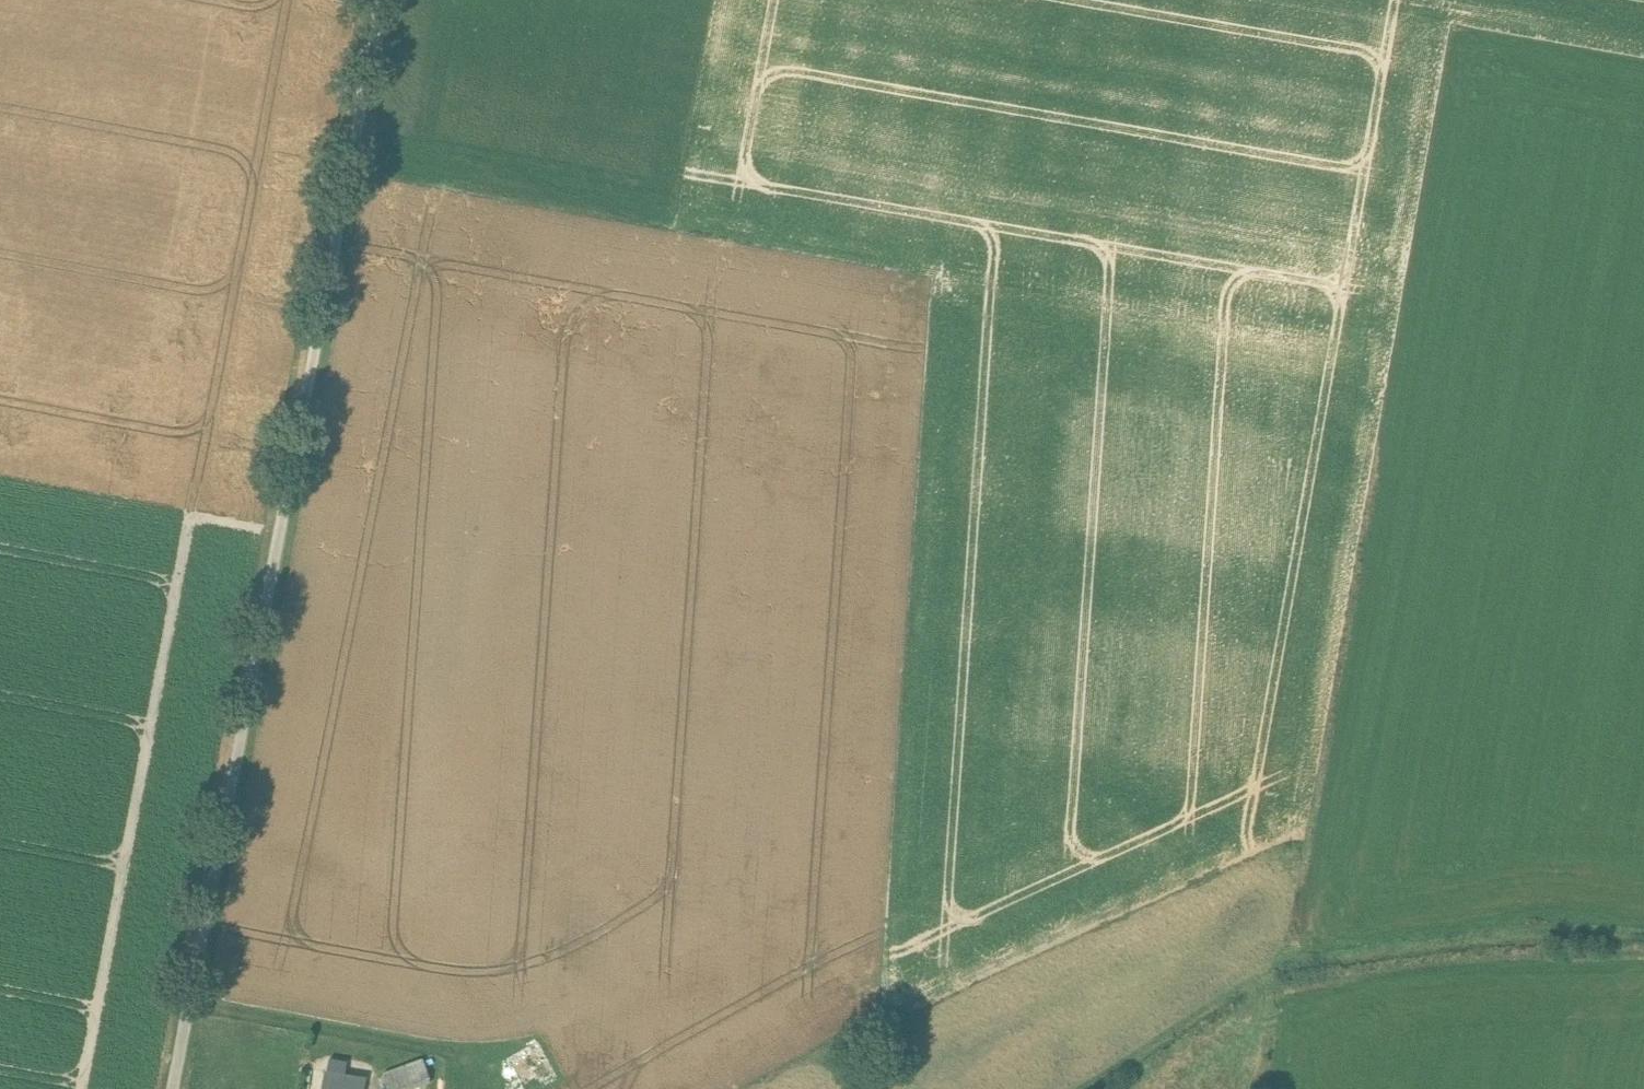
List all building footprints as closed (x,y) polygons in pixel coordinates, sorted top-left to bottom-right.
[(509,1055),(527,1088),(529,1088),(558,1073),(539,1038),(509,1055)] [(430,1083),(423,1058),(407,1064),(415,1088),(430,1083)]
